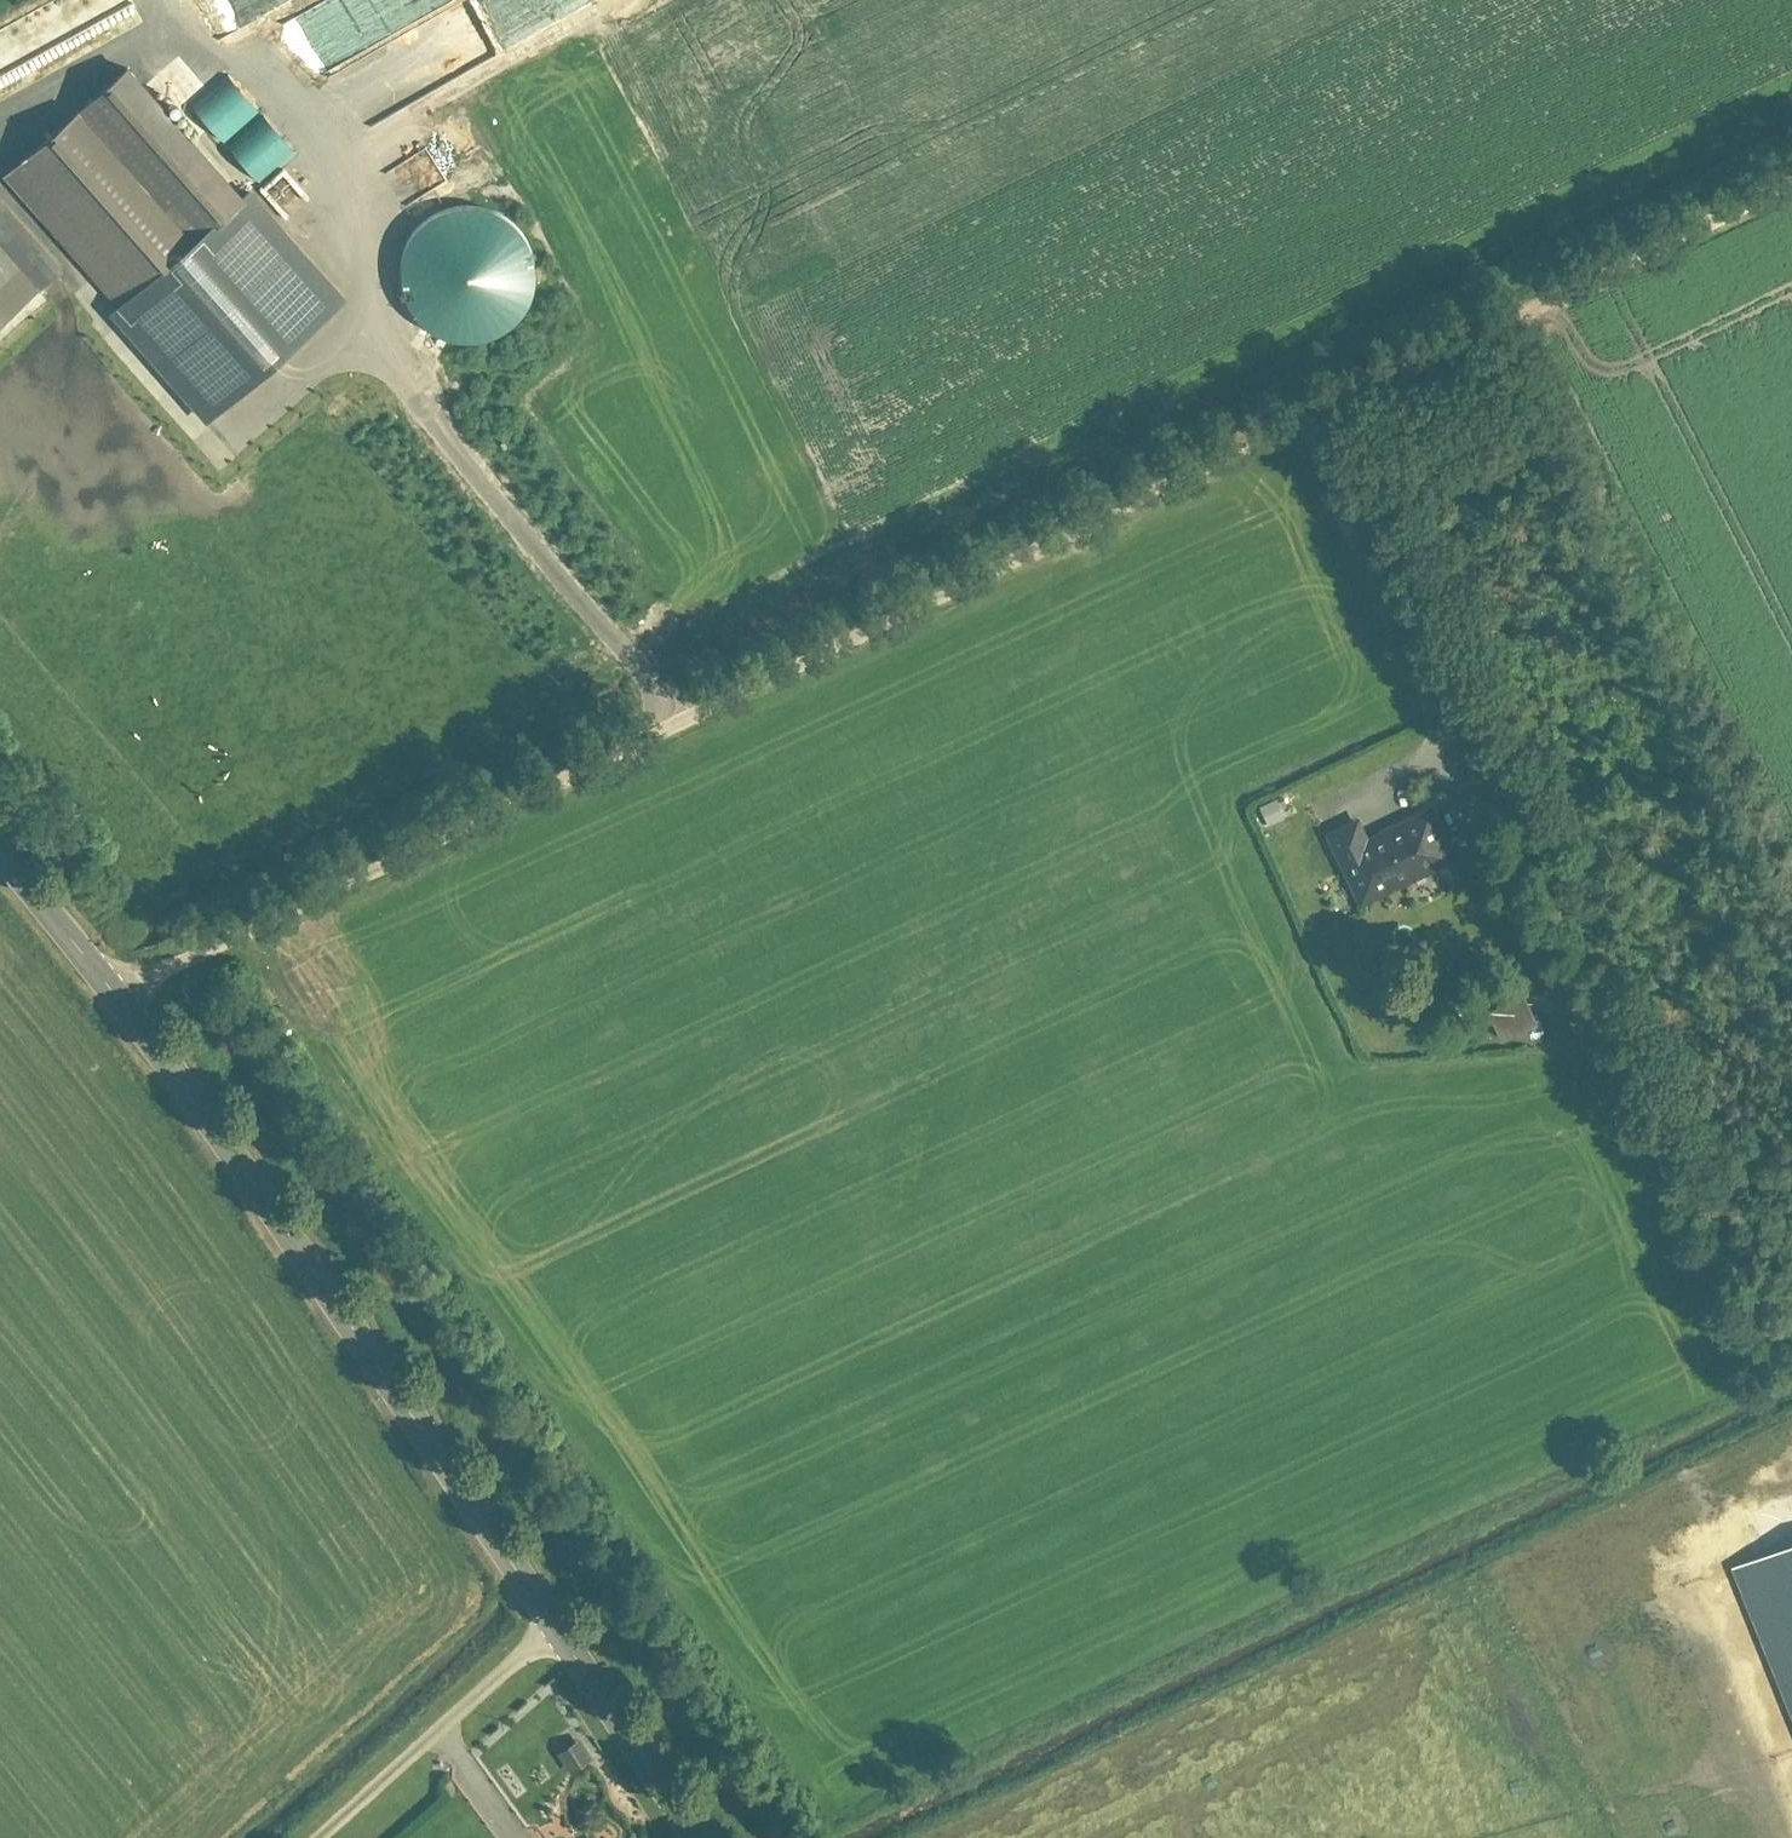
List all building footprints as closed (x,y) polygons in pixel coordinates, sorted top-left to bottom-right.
[(138,73),(74,132),(191,259),(255,201),(138,73)] [(66,133),(11,178),(124,315),(179,270),(66,133)] [(536,276),(537,253),(531,231),(517,212),(499,198),(476,192),(453,192),(431,201),(414,216),(402,236),(397,259),(400,282),(411,302),(427,318),(448,328),(470,331),(493,326),(513,315),(528,297),(536,276)] [(59,270),(0,206),(0,325),(59,270)] [(1365,898),(1455,854),(1433,809),(1370,840),(1360,820),(1334,832),(1365,898)] [(1481,1007),(1493,1038),(1531,1022),(1519,992),(1481,1007)] [(1736,1564),(1791,1704),(1791,1542),(1736,1564)] [(537,1829),(525,1837),(544,1837),(537,1829)]
